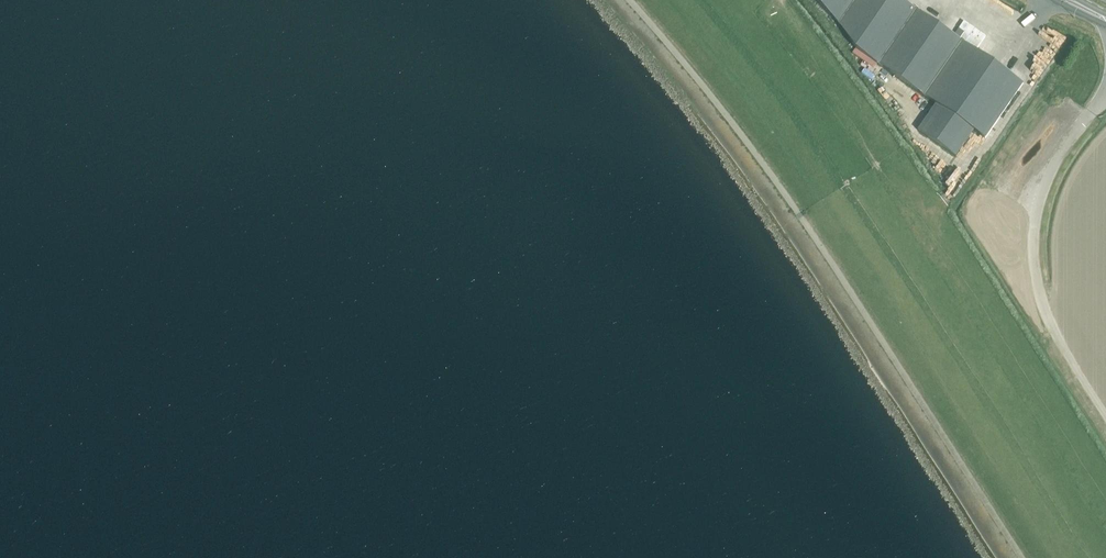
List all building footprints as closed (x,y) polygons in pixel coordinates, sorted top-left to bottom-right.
[(857,0),(815,0),(840,25),(857,0)] [(924,124),(919,131),(957,156),(975,130),(986,138),(1024,83),(902,0),(857,0),(840,25),(856,49),(926,97),(937,104),(924,124)] [(1058,55),(1066,42),(1057,37),(1049,50),(1058,55)]
